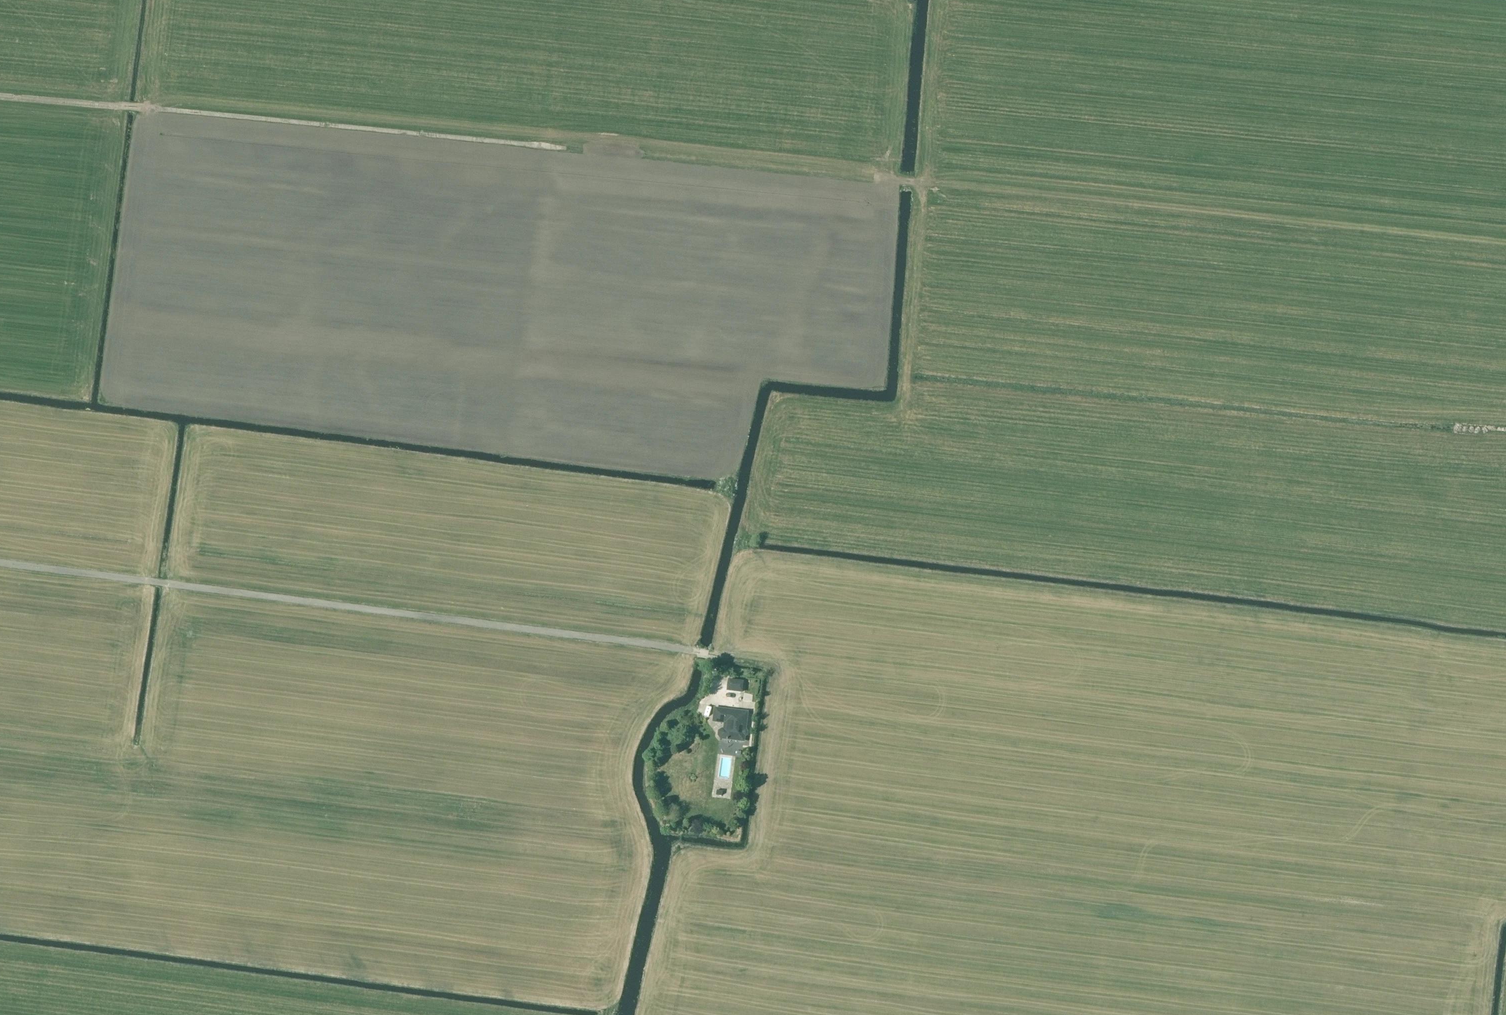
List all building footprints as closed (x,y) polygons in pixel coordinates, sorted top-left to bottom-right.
[(742,694),(743,682),(727,680),(726,692),(742,694)] [(725,723),(724,730),(722,730),(719,732),(719,736),(721,739),(743,742),(744,736),(745,736),(746,735),(747,732),(745,731),(747,713),(715,709),(713,722),(725,723)] [(726,762),(718,761),(717,776),(725,776),(726,762)]
